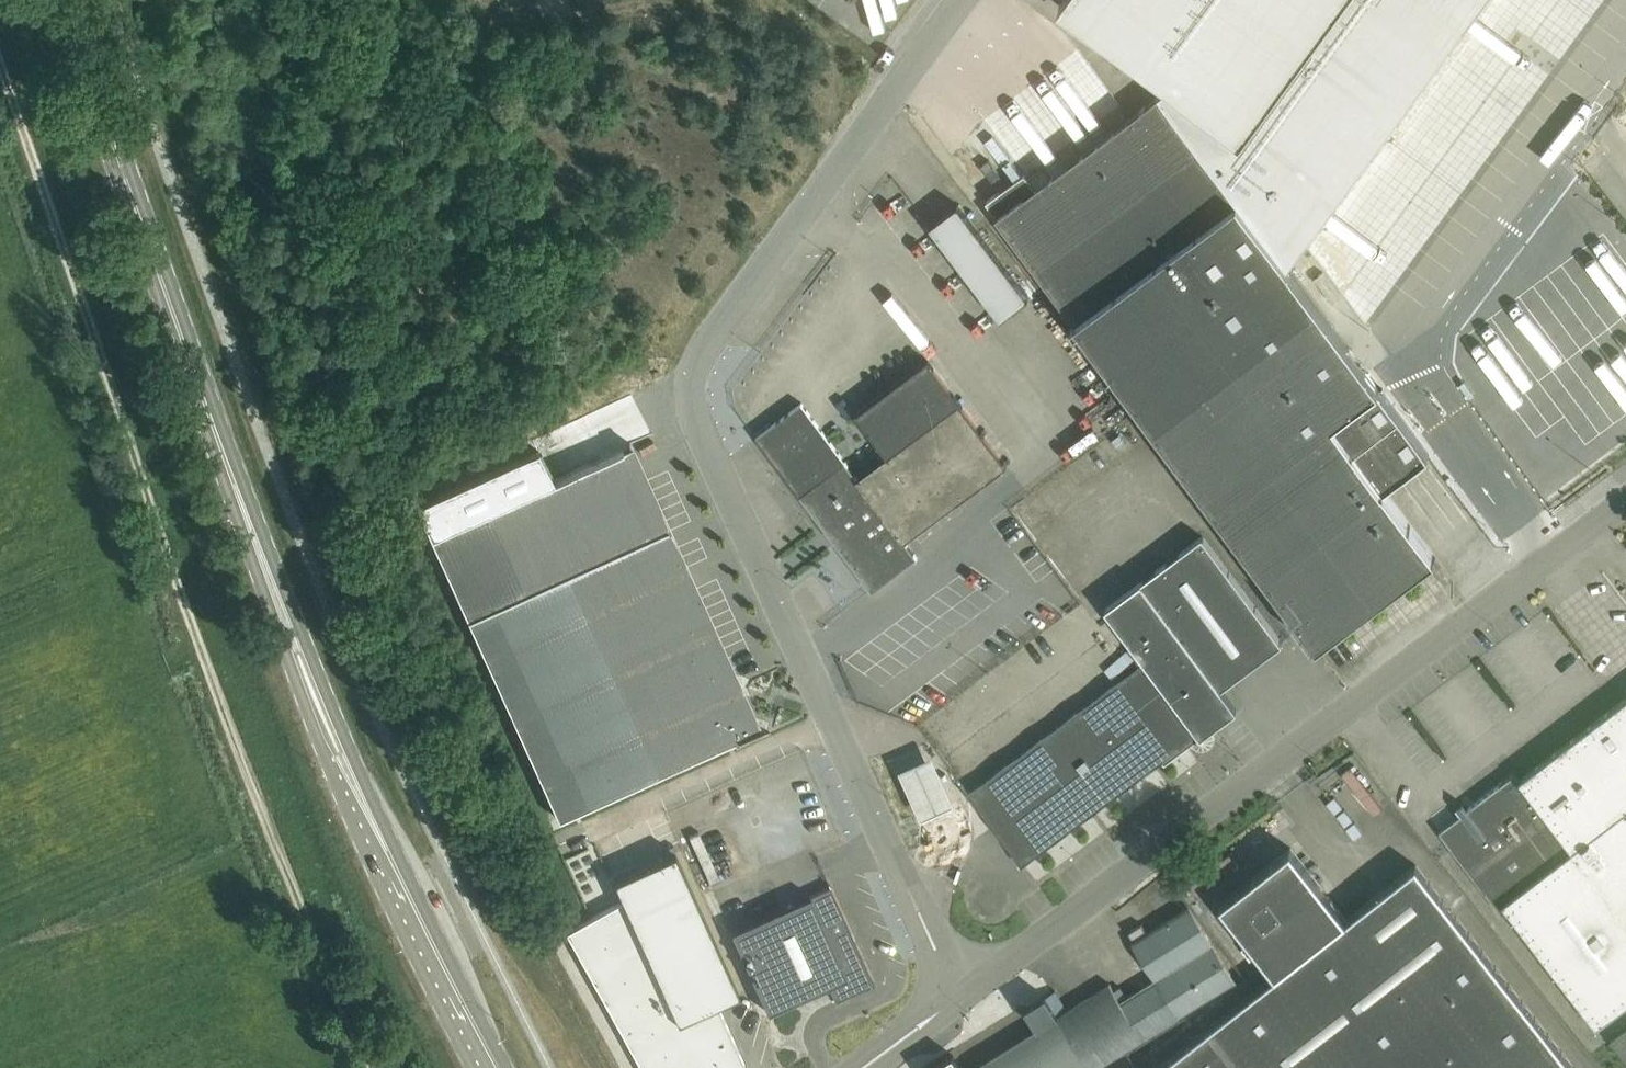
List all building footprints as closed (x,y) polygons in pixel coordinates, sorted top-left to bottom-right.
[(1171,85),(1159,94),(1288,266),(1334,204),(1484,0),(1063,0),(1061,3),(1168,82),(1167,82),(1171,85)] [(1317,645),(1436,557),(1437,556),(1410,521),(1385,487),(1430,453),(1288,266),(1159,94),(997,216),(1317,645)] [(1625,407),(1625,249),(1575,176),(1522,213),(1567,278),(1524,308),(1564,365),(1576,357),(1585,370),(1542,400),(1573,444),(1625,407)] [(958,204),(931,224),(1003,317),(1029,297),(958,204)] [(1466,300),(1482,322),(1510,301),(1495,280),(1466,300)] [(950,549),(1029,491),(1014,470),(978,497),(972,489),(1007,464),(929,359),(857,412),(889,454),(859,477),(803,402),(757,436),(873,591),(918,556),(906,540),(930,522),(950,549)] [(1066,553),(1171,475),(1132,422),(1026,501),(1066,553)] [(432,537),(560,819),(763,726),(762,725),(761,726),(632,442),(630,443),(632,447),(432,537)] [(971,792),(1023,862),(1163,758),(1166,761),(1202,734),(1203,736),(1214,728),(1213,727),(1238,708),(1222,687),(1283,642),(1203,535),(1106,608),(1146,661),(971,792)] [(1520,779),(1515,772),(1440,830),(1503,913),(1508,909),(1597,1025),(1625,1003),(1625,698),(1520,779)] [(934,764),(944,796),(961,790),(951,758),(934,764)] [(1417,863),(1347,918),(1291,847),(1220,903),(1277,976),(1158,1067),(1577,1067),(1417,863)] [(572,928),(567,931),(606,1002),(611,1000),(649,1067),(737,1067),(745,1063),(718,1003),(740,993),(676,852),(615,880),(624,899),(572,928)] [(829,985),(836,1000),(852,993),(865,988),(863,984),(867,973),(871,971),(832,885),(732,930),(769,1012),(829,985)] [(1157,978),(1136,990),(1159,1027),(1178,1015),(1180,1015),(1236,980),(1190,905),(1189,906),(1189,907),(1148,932),(1143,922),(1129,931),(1135,939),(1134,940),(1157,978)] [(1159,1027),(1136,990),(1121,1000),(1110,982),(1067,1009),(1056,990),(1027,1007),(1039,1027),(972,1067),(1094,1067),(1159,1027)] [(1611,1039),(1625,1058),(1625,1027),(1611,1039)] [(954,1054),(932,1067),(962,1067),(954,1054)]
